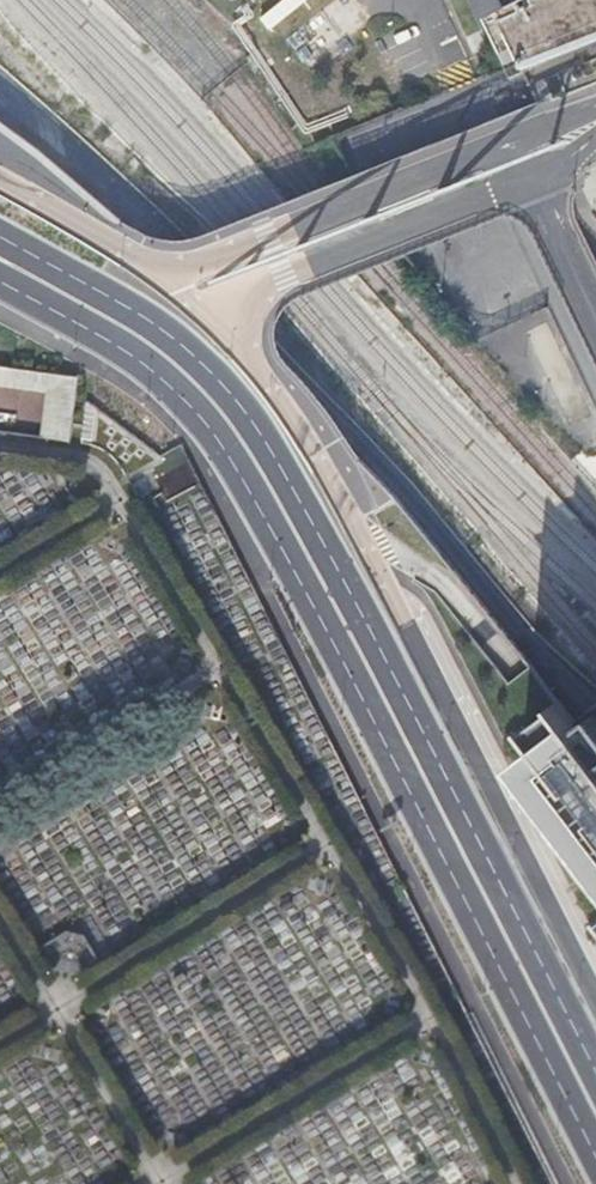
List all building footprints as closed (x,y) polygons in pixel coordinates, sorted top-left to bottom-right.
[(515,55),(534,47),(537,55),(595,32),(595,0),(489,0),(515,55)] [(128,430),(87,400),(75,398),(78,380),(68,374),(0,366),(0,388),(44,395),(41,410),(71,414),(70,423),(128,430)] [(579,724),(578,725),(559,699),(556,702),(558,705),(530,726),(528,723),(526,725),(547,753),(533,764),(580,828),(569,837),(565,830),(562,832),(595,877),(595,745),(579,724)] [(579,724),(595,745),(595,712),(579,724)] [(311,939),(310,929),(295,926),(290,947),(281,929),(295,922),(264,914),(260,936),(279,940),(263,949),(267,973),(258,978),(272,1004),(269,1015),(261,1016),(267,1026),(264,1039),(242,1043),(272,1050),(281,1065),(285,1045),(298,1038),(299,1046),(302,1034),(315,1058),(325,1019),(348,1016),(352,998),(349,976),(338,974),(334,944),(311,939)]
